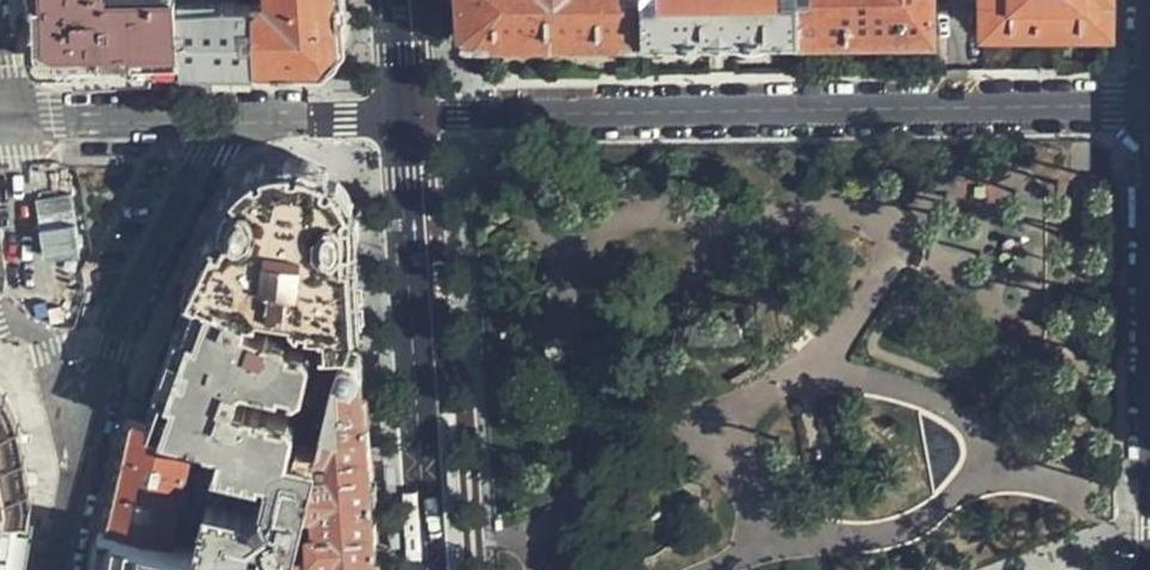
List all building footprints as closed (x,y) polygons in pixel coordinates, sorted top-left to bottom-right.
[(50,62),(184,62),(180,0),(23,0),(30,40),(40,51),(50,62)] [(184,62),(217,62),(232,62),(232,54),(255,54),(255,0),(180,0),(184,62)] [(255,54),(255,61),(320,59),(346,37),(343,0),(255,0),(255,54)] [(459,28),(468,34),(514,34),(643,33),(643,0),(457,0),(459,28)] [(643,33),(718,32),(796,32),(796,0),(643,0),(643,33)] [(796,32),(934,31),(934,0),(796,0),(796,32)] [(1112,32),(1112,0),(980,0),(980,34),(994,33),(996,39),(1000,41),(1007,39),(1010,36),(1011,27),(1042,26),(1080,26),(1085,39),(1091,40),(1095,39),(1097,37),(1099,33),(1112,32)] [(232,54),(232,62),(255,62),(255,61),(255,54),(232,54)] [(187,283),(189,287),(199,290),(245,295),(289,301),(289,311),(298,319),(320,321),(322,341),(346,340),(353,322),(362,323),(357,257),(352,257),(350,248),(354,230),(354,222),(354,215),(350,201),(342,184),(334,174),(323,166),(302,156),(287,155),(270,157),(259,160),(249,165),(236,176),(229,187),(223,201),(220,220),(220,231),(218,233),(210,233),(206,238),(188,278),(187,283)] [(79,254),(78,203),(44,203),(45,254),(79,254)] [(175,356),(152,420),(194,430),(209,434),(223,438),(215,473),(207,512),(199,546),(245,545),(281,550),(286,544),(294,546),(303,503),(311,464),(315,446),(318,429),(291,426),(292,418),(284,408),(242,400),(243,396),(238,395),(236,391),(236,382),(242,375),(246,374),(293,385),(301,381),(307,346),(302,340),(288,337),(280,334),(241,321),(245,295),(199,290),(175,356)] [(377,538),(371,448),(365,366),(361,358),(359,354),(357,352),(354,349),(351,350),(348,350),(345,352),(342,353),(321,415),(318,429),(315,446),(327,446),(328,463),(311,464),(303,503),(313,503),(314,522),(309,522),(309,547),(294,546),(289,569),(379,569),(377,538)] [(30,514),(30,490),(32,471),(32,457),(30,440),(27,424),(17,407),(9,399),(0,393),(0,509),(30,514)] [(129,432),(125,449),(186,465),(194,430),(152,420),(134,416),(129,432)] [(209,434),(200,469),(215,473),(223,438),(209,434)] [(121,469),(116,489),(177,505),(186,465),(125,449),(121,469)] [(200,469),(192,508),(207,512),(215,473),(200,469)] [(104,510),(100,526),(168,542),(177,505),(116,489),(114,496),(110,510),(104,510)] [(192,508),(183,545),(188,546),(199,546),(207,512),(192,508)] [(30,514),(0,509),(0,569),(20,569),(30,514)] [(92,569),(289,569),(294,546),(286,544),(281,550),(245,545),(199,546),(188,546),(183,545),(168,542),(100,526),(92,567),(92,569)]
